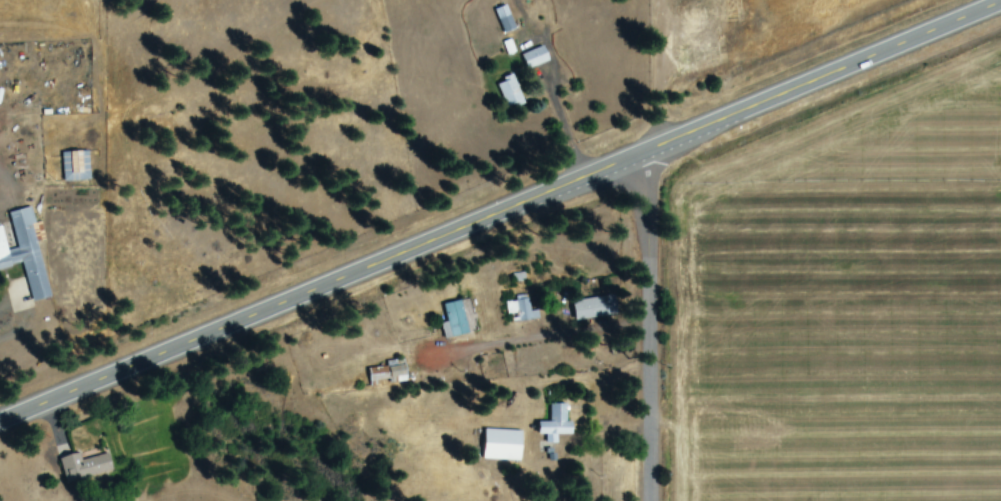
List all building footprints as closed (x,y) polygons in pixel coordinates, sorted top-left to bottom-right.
[(516,30),(509,6),(497,10),(504,34),(516,30)] [(529,70),(551,61),(545,46),(523,54),(529,70)] [(499,82),(507,109),(525,104),(517,77),(499,82)] [(65,182),(91,181),(91,152),(64,153),(65,182)] [(39,240),(46,238),(42,223),(36,224),(33,208),(11,213),(19,249),(9,251),(3,225),(0,226),(0,270),(13,267),(12,262),(23,260),(33,303),(52,298),(39,240)] [(530,303),(529,295),(517,297),(517,300),(508,302),(511,324),(540,320),(538,302),(530,303)] [(618,300),(576,301),(576,319),(618,318),(618,300)] [(471,335),(463,301),(445,305),(449,323),(442,324),(446,341),(471,335)] [(371,382),(406,380),(405,360),(388,361),(388,368),(370,369),(371,382)] [(541,423),(541,436),(548,436),(548,444),(560,444),(560,436),(575,436),(575,423),(569,423),(569,405),(552,406),(552,423),(541,423)] [(524,432),(486,430),(485,460),(523,461),(524,432)] [(83,461),(81,454),(61,459),(67,483),(113,472),(109,454),(83,461)]
